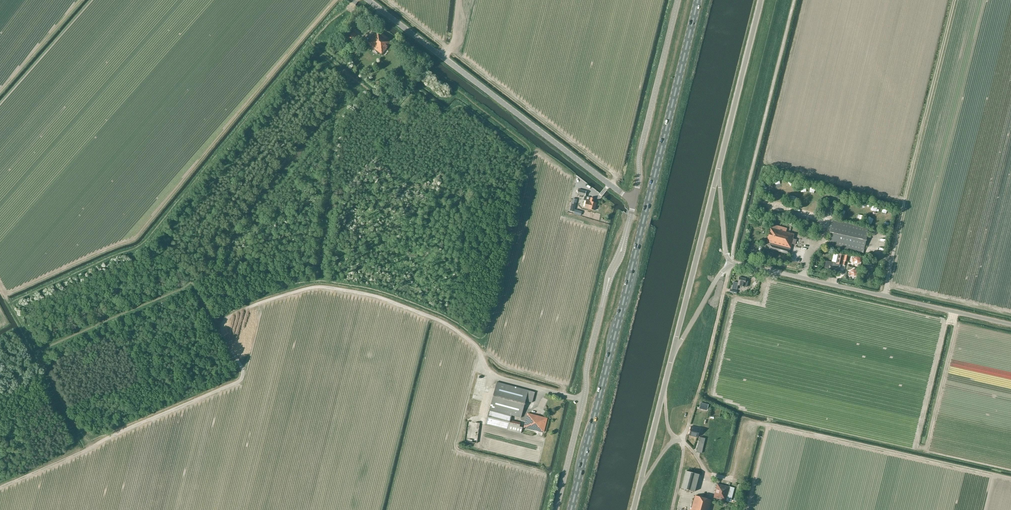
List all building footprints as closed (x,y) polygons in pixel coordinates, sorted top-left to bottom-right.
[(382,55),(392,41),(379,30),(376,34),(375,33),(367,43),(382,55)] [(353,32),(349,37),(357,44),(362,39),(353,32)] [(591,197),(590,201),(586,200),(584,208),(595,211),(597,203),(593,202),(594,198),(591,197)] [(827,244),(863,252),(869,228),(833,219),(827,244)] [(796,240),(792,239),(793,234),(785,232),(786,229),(771,225),(767,242),(770,243),(769,249),(789,254),(791,243),(795,244),(796,240)] [(838,254),(835,263),(842,265),(844,255),(838,254)] [(840,267),(833,266),(834,262),(826,261),(824,268),(828,269),(828,270),(839,272),(840,267)] [(745,281),(746,278),(739,277),(738,282),(733,281),(732,289),(737,290),(738,285),(742,286),(742,287),(744,288),(744,287),(747,287),(748,281),(745,281)] [(525,401),(532,403),(535,392),(497,382),(485,425),(521,433),(522,427),(520,426),(520,424),(521,422),(511,420),(512,415),(521,418),(525,401)] [(707,411),(708,404),(700,402),(699,409),(707,411)] [(527,413),(523,427),(544,432),(548,418),(527,413)] [(697,432),(698,428),(691,426),(688,435),(693,436),(698,438),(699,433),(697,432)] [(696,452),(702,453),(705,438),(700,437),(696,452)] [(695,492),(699,474),(686,471),(681,488),(695,492)] [(730,502),(734,488),(718,484),(717,489),(716,488),(713,497),(730,502)] [(712,499),(695,495),(691,509),(709,509),(712,499)]
